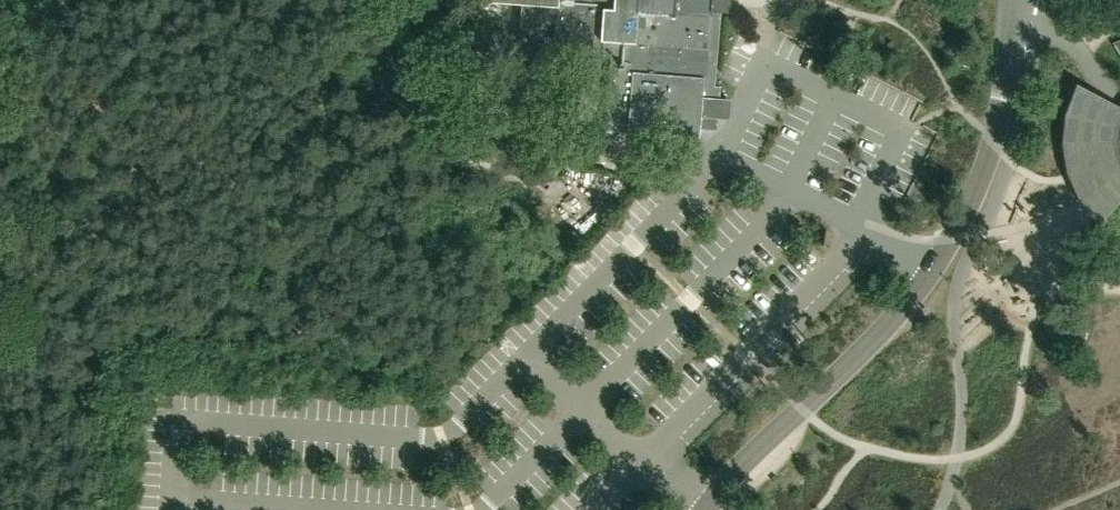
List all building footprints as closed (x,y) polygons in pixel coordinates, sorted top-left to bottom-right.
[(477,1),(521,4),(521,11),(524,11),(520,25),(526,26),(538,21),(542,27),(556,19),(554,42),(574,43),(573,55),(600,57),(601,40),(611,41),(605,123),(627,125),(626,132),(699,137),(699,128),(716,129),(717,116),(723,116),(724,100),(719,100),(720,86),(714,85),(720,7),(714,6),(715,0),(478,0),(477,1)] [(1119,109),(1101,100),(1079,87),(1074,98),(1071,108),(1069,119),(1067,130),(1067,141),(1068,151),(1069,161),(1071,170),(1093,164),(1099,162),(1101,167),(1107,181),(1109,183),(1115,191),(1118,195),(1119,197),(1119,107),(1119,109)] [(1093,164),(1071,170),(1083,196),(1098,215),(1118,195),(1115,191),(1109,183),(1107,181),(1101,167),(1099,162),(1093,164)] [(524,406),(517,416),(533,428),(541,419),(524,406)]
